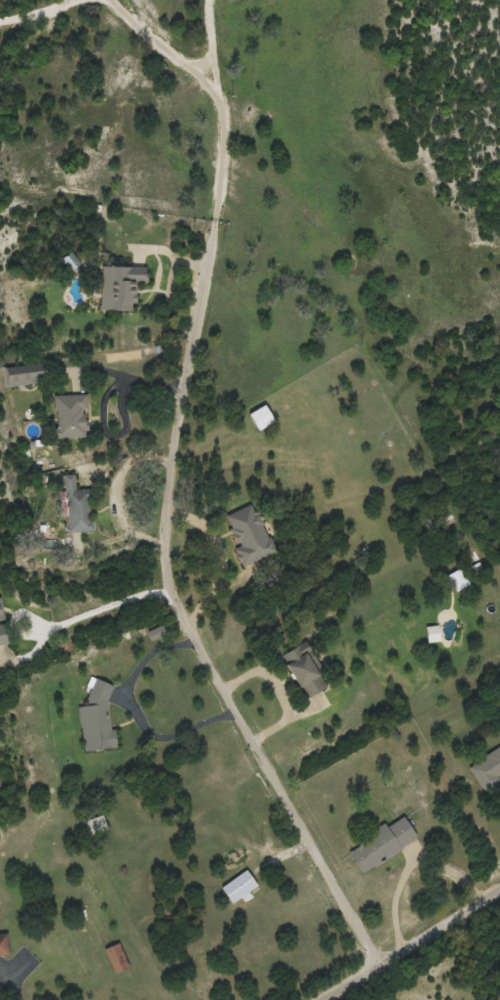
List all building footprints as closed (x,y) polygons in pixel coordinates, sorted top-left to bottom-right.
[(145,267),(96,266),(95,310),(131,310),(132,282),(144,282),(145,267)] [(33,384),(33,373),(0,374),(0,385),(33,384)] [(82,395),(48,395),(49,438),(83,438),(82,395)] [(272,423),(262,405),(246,414),(256,432),(272,423)] [(34,470),(53,466),(51,453),(47,453),(45,445),(31,447),(34,470)] [(64,533),(88,533),(87,489),(71,490),(70,475),(61,475),(64,533)] [(272,553),(254,504),(224,515),(237,548),(232,549),(239,566),(272,553)] [(446,575),(454,592),(468,586),(459,568),(446,575)] [(279,653),(297,698),(324,687),(306,642),(279,653)] [(79,752),(111,749),(105,681),(85,683),(87,706),(75,707),(79,752)] [(482,795),(499,785),(495,776),(499,773),(499,745),(465,765),(482,795)] [(83,822),(87,836),(105,830),(100,816),(83,822)] [(357,872),(414,842),(400,816),(343,847),(357,872)] [(256,888),(244,871),(218,888),(230,905),(256,888)] [(103,950),(113,974),(128,967),(117,943),(103,950)]
